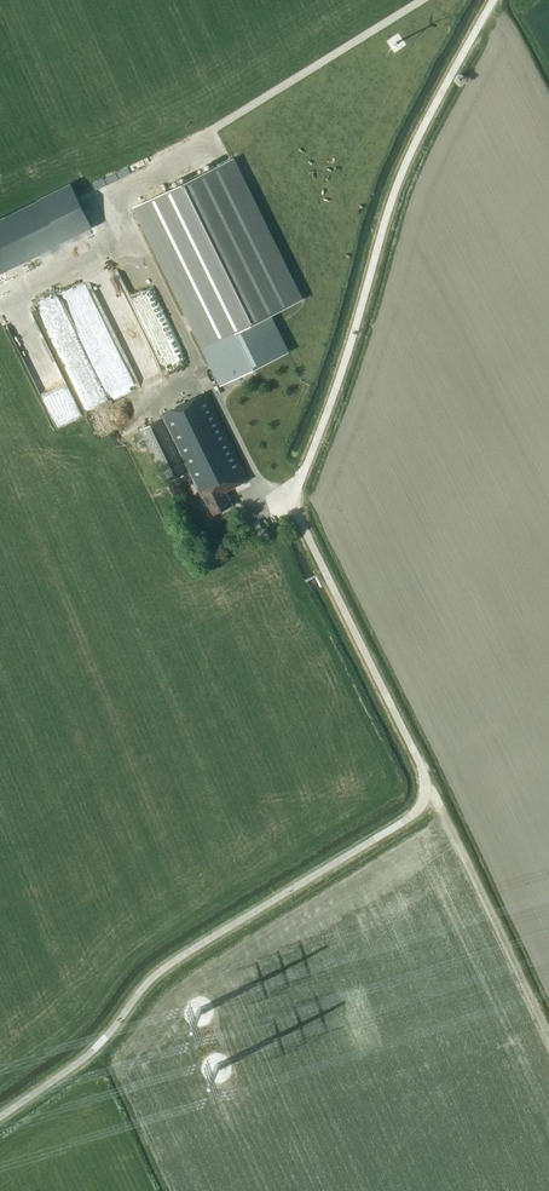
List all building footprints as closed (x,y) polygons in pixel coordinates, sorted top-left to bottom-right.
[(282,349),(282,343),(268,316),(300,300),(232,160),(137,206),(223,384),(277,358),(280,354),(282,349)] [(72,184),(0,219),(0,273),(93,227),(72,184)] [(144,355),(155,349),(143,324),(120,336),(138,373),(148,369),(145,362),(147,361),(144,355)] [(250,480),(207,392),(160,414),(162,418),(141,429),(167,482),(188,472),(191,478),(193,477),(212,516),(232,506),(226,492),(250,480)] [(265,533),(259,519),(248,525),(245,518),(240,520),(250,540),(265,533)]
